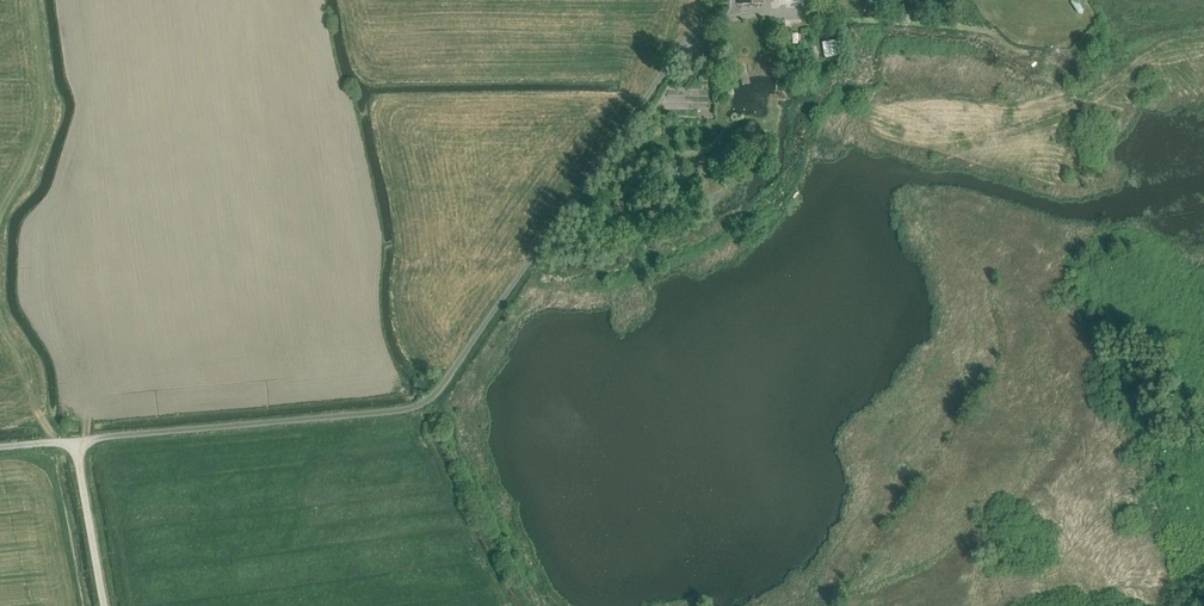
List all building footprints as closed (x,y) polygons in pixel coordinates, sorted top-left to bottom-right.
[(929,15),(938,16),(939,0),(930,0),(929,15)] [(822,42),(825,57),(833,56),(830,40),(822,42)] [(709,116),(709,91),(683,91),(683,116),(709,116)]
